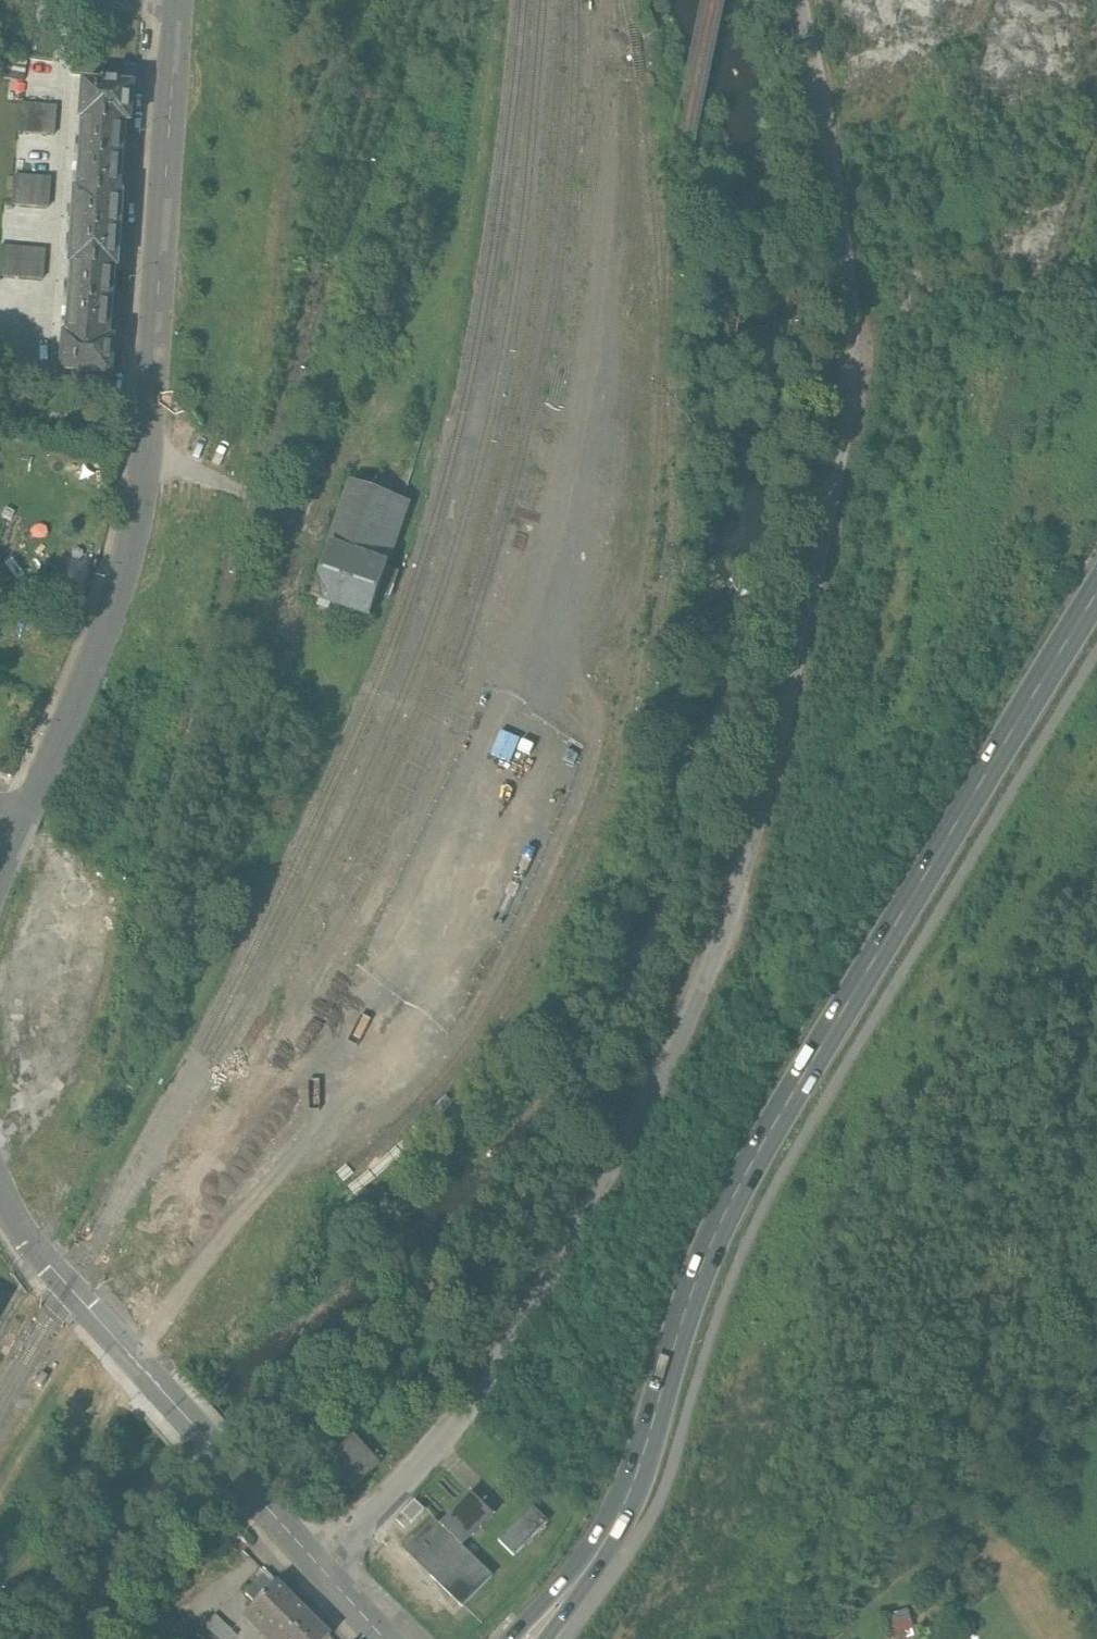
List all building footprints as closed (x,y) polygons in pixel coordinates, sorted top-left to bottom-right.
[(104,86),(85,84),(82,124),(83,124),(81,154),(83,155),(82,164),(80,164),(78,194),(77,194),(74,226),(78,226),(77,236),(73,236),(71,268),(72,269),(69,299),(71,299),(70,308),(69,308),(66,339),(65,339),(62,377),(81,379),(81,380),(94,382),(95,380),(112,382),(115,342),(111,342),(116,271),(118,271),(124,197),(122,197),(128,127),(132,127),(135,88),(118,87),(118,86),(104,85),(104,86)] [(57,106),(22,103),(20,132),(55,135),(57,106)] [(52,178),(16,176),(14,204),(49,207),(52,178)] [(2,248),(0,271),(0,276),(43,279),(45,251),(2,248)] [(353,488),(332,549),(331,549),(314,598),(371,618),(388,569),(374,564),(395,503),(353,488)] [(381,1467),(356,1438),(327,1463),(352,1492),(381,1467)] [(470,1494),(439,1526),(461,1548),(492,1516),(470,1494)] [(531,1505),(497,1540),(513,1555),(546,1520),(531,1505)] [(439,1526),(434,1521),(404,1552),(405,1554),(410,1549),(434,1572),(429,1577),(446,1593),(476,1562),(461,1548),(439,1526)] [(476,1562),(446,1593),(461,1608),(491,1577),(476,1562)] [(268,1576),(248,1597),(259,1607),(279,1587),(268,1576)] [(279,1587),(259,1607),(251,1615),(274,1638),(290,1638),(310,1619),(279,1587)] [(898,1629),(918,1624),(913,1603),(893,1608),(898,1629)] [(216,1618),(207,1628),(218,1638),(236,1638),(237,1638),(216,1618)] [(331,1638),(310,1619),(290,1638),(330,1638),(331,1638)] [(207,1628),(198,1636),(201,1638),(218,1638),(207,1628)]
